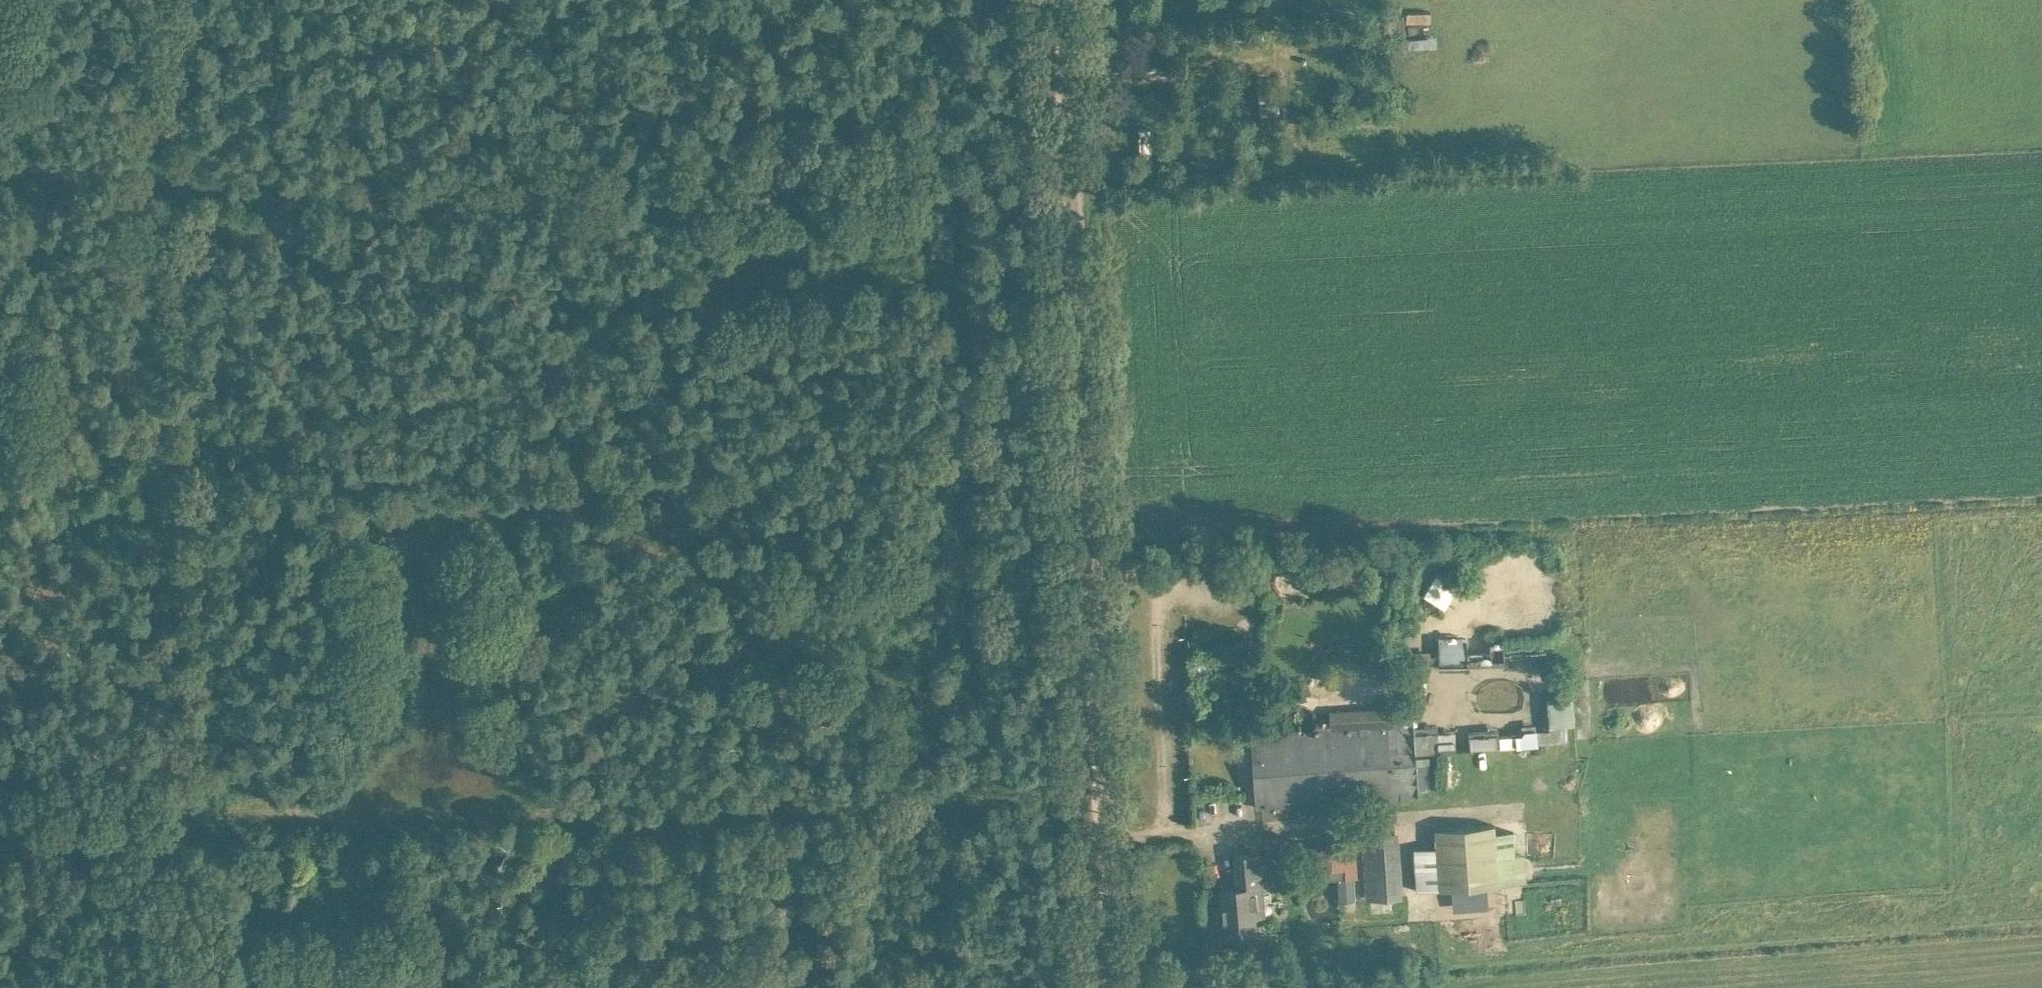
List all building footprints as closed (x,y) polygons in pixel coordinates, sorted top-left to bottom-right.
[(1407,10),(1408,47),(1434,47),(1433,10),(1407,10)] [(1257,86),(1259,101),(1278,98),(1276,83),(1257,86)] [(1426,596),(1453,607),(1463,581),(1437,571),(1426,596)] [(1473,636),(1441,637),(1441,658),(1473,657),(1473,636)] [(1371,705),(1364,672),(1336,677),(1343,711),(1371,705)] [(1547,725),(1572,725),(1571,692),(1546,693),(1547,725)] [(1415,751),(1413,732),(1413,723),(1251,734),(1256,806),(1418,795),(1415,755),(1415,751)] [(1471,747),(1534,742),(1533,729),(1470,734),(1471,747)] [(1438,731),(1413,732),(1415,751),(1439,750),(1438,731)] [(1439,888),(1452,887),(1486,884),(1500,883),(1496,831),(1495,823),(1434,828),(1436,845),(1439,888)] [(1403,896),(1398,829),(1361,831),(1366,898),(1403,896)] [(1496,831),(1500,883),(1527,880),(1524,854),(1516,854),(1514,830),(1496,831)] [(1417,890),(1439,888),(1436,845),(1413,847),(1417,890)] [(1358,897),(1354,898),(1352,846),(1337,846),(1337,856),(1325,856),(1325,847),(1309,848),(1309,858),(1308,858),(1309,878),(1338,876),(1339,899),(1343,899),(1343,914),(1359,913),(1358,897)] [(1238,886),(1222,887),(1223,906),(1225,935),(1226,939),(1246,937),(1256,937),(1254,914),(1253,901),(1263,900),(1262,884),(1260,852),(1256,852),(1236,854),(1238,886)]
